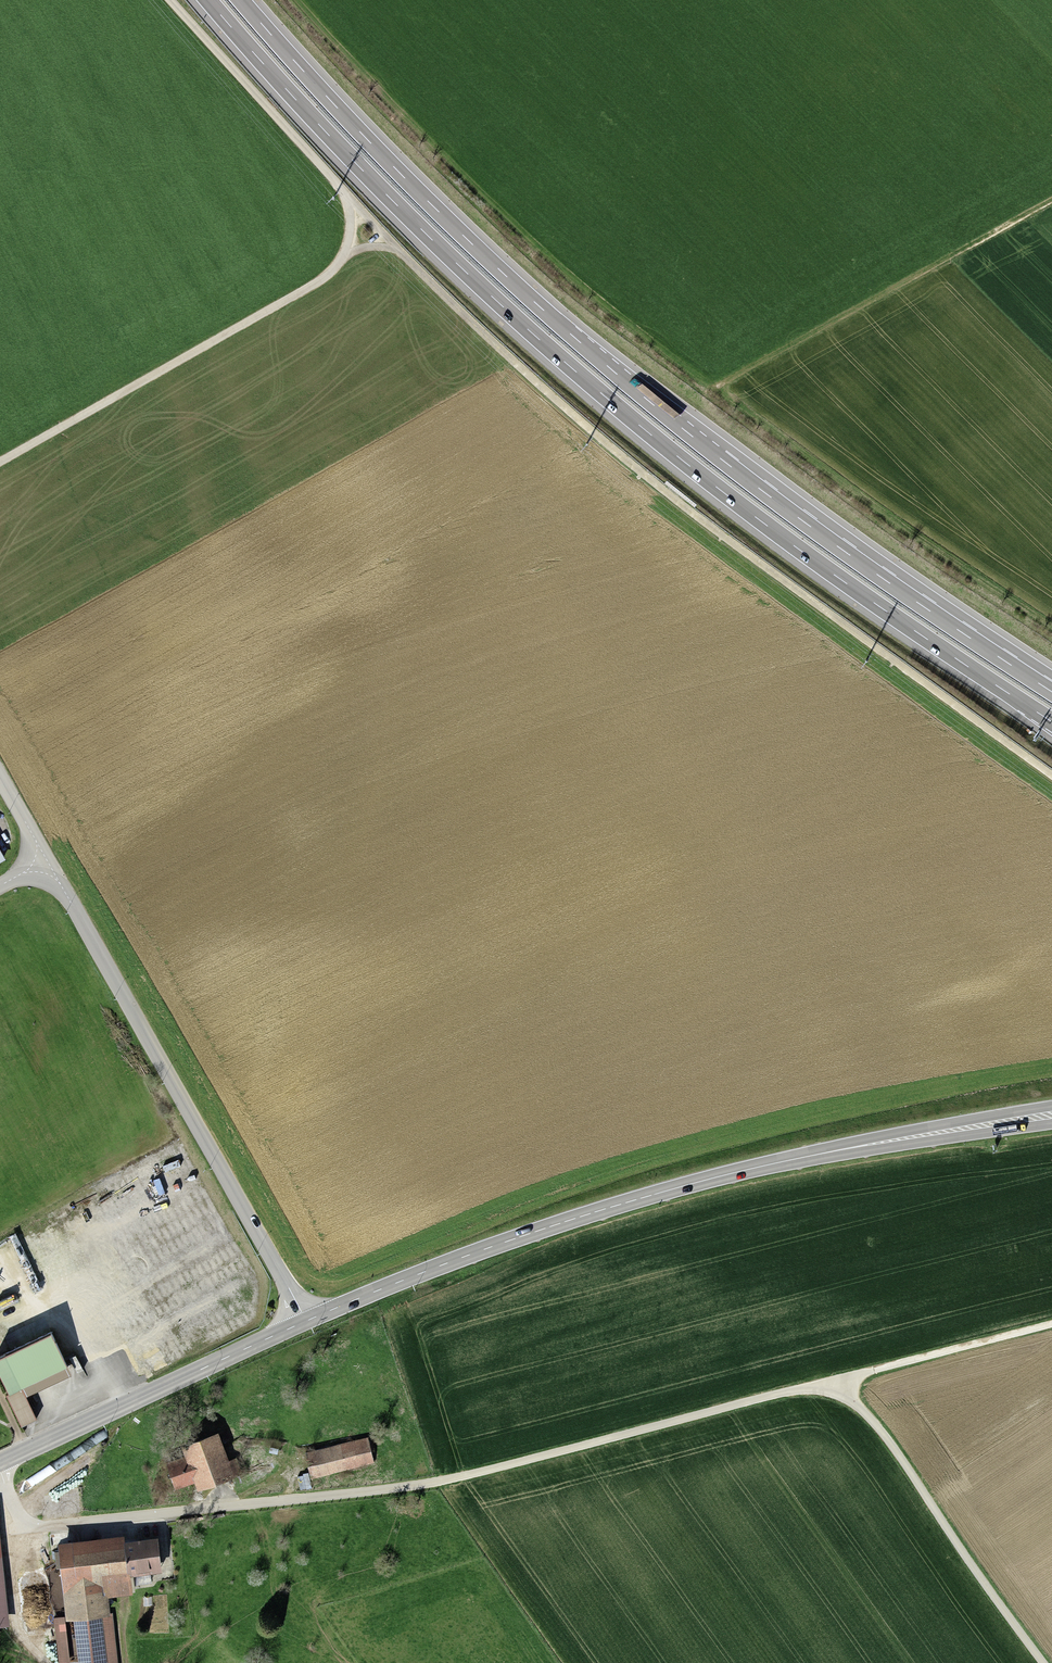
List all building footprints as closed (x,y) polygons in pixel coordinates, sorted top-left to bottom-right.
[(0,1348),(0,1367),(12,1392),(23,1387),(64,1367),(44,1327),(0,1348)] [(36,1414),(23,1387),(12,1392),(10,1393),(23,1420),(36,1414)] [(214,1426),(180,1438),(185,1452),(194,1478),(196,1484),(230,1472),(226,1459),(214,1426)] [(366,1437),(304,1450),(309,1475),(371,1461),(366,1437)] [(174,1485),(194,1478),(185,1452),(165,1459),(174,1485)] [(234,1457),(226,1459),(230,1472),(238,1470),(234,1457)] [(59,1540),(66,1614),(107,1610),(106,1592),(129,1590),(127,1570),(124,1538),(123,1533),(59,1540)] [(124,1538),(127,1570),(158,1567),(154,1535),(124,1538)]
